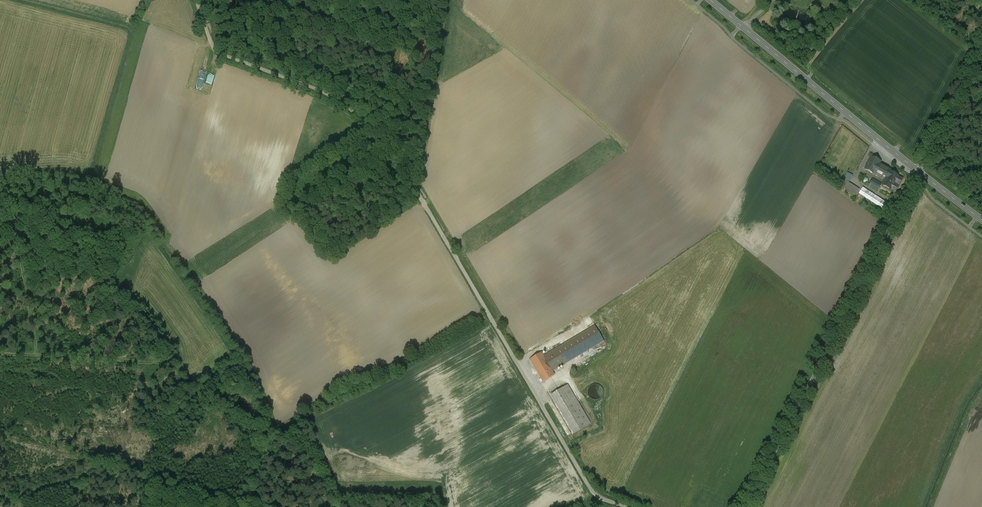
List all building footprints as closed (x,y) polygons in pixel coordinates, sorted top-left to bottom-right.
[(880,162),(871,157),(865,169),(874,174),(879,164),(880,162)] [(887,168),(879,164),(874,174),(882,178),(883,176),(886,178),(889,171),(886,170),(887,168)] [(898,176),(889,171),(886,178),(882,185),(891,190),(893,191),(896,187),(893,186),(894,183),(899,185),(902,179),(898,177),(898,176)] [(881,184),(872,179),(870,184),(879,189),(881,184)] [(858,190),(847,183),(844,187),(856,195),(858,190)] [(879,189),(870,184),(868,188),(877,192),(879,189)] [(888,204),(862,188),(859,194),(884,210),(888,204)] [(595,326),(543,356),(552,372),(604,341),(595,326)] [(526,353),(533,350),(530,345),(524,348),(526,353)] [(541,353),(530,359),(544,381),(554,375),(552,372),(543,356),(541,353)] [(595,384),(594,384),(592,385),(590,386),(589,388),(588,389),(588,391),(588,392),(588,394),(588,395),(589,396),(590,398),(592,399),(593,399),(595,400),(597,400),(598,399),(600,398),(601,397),(602,396),(603,394),(603,392),(603,391),(602,389),(601,387),(600,386),(599,385),(598,385),(596,384),(595,384)] [(568,385),(551,394),(574,433),(590,424),(568,385)]
